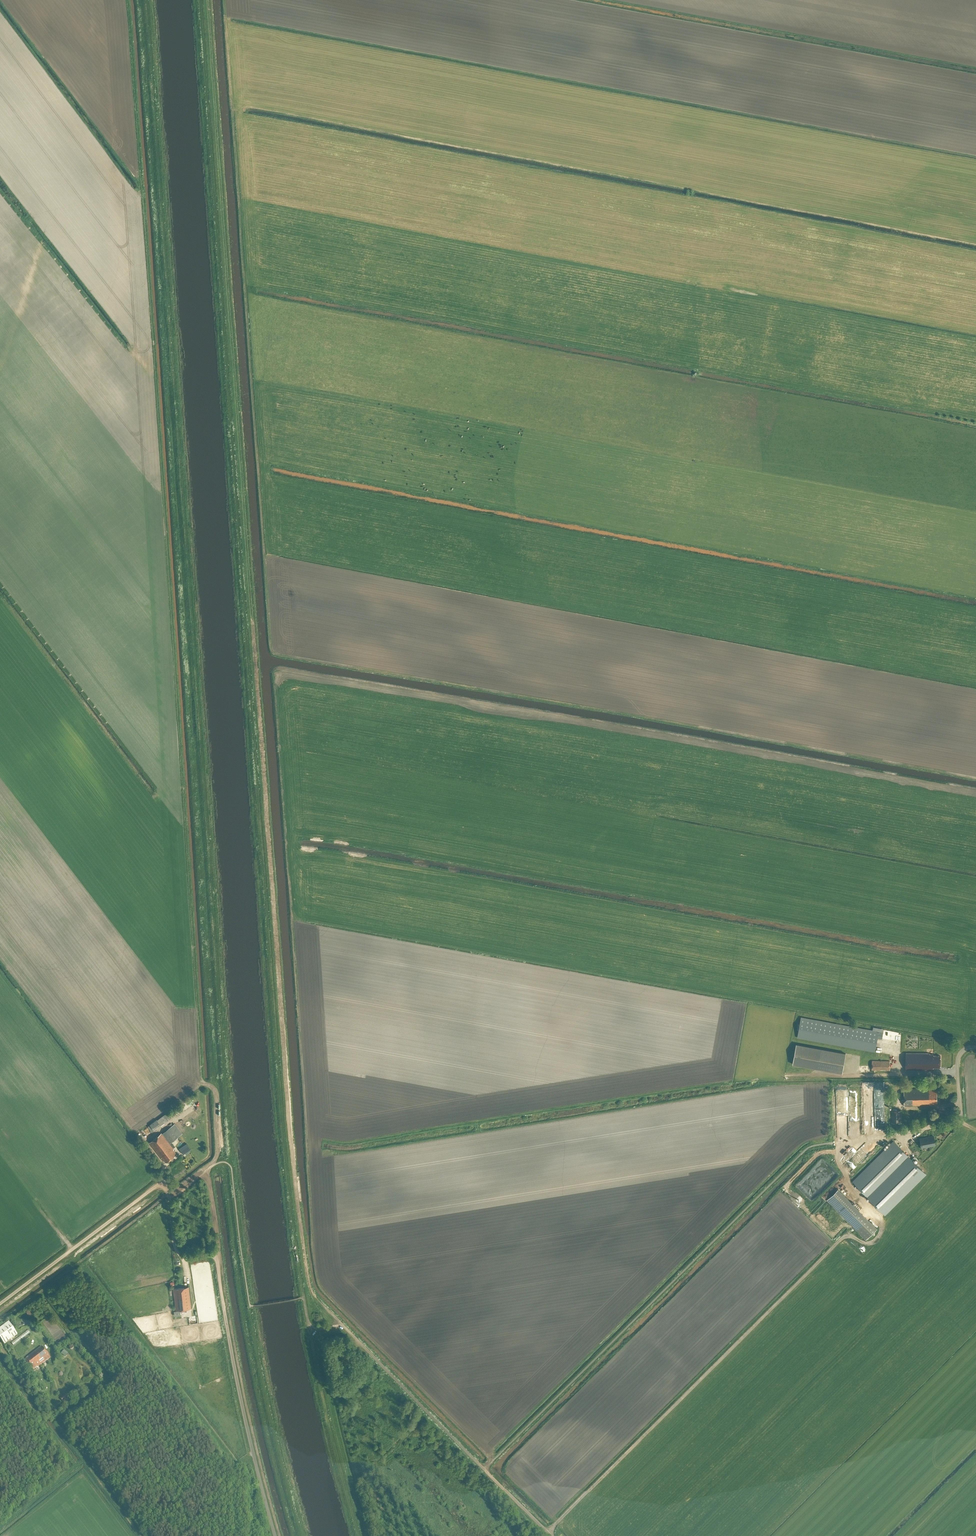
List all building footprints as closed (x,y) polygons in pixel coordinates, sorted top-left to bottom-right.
[(883,1032),(801,1016),(800,1024),(798,1024),(797,1030),(799,1030),(797,1037),(875,1052),(877,1038),(882,1039),(883,1032)] [(846,1053),(796,1044),(792,1064),(842,1073),(846,1053)] [(940,1067),(940,1056),(933,1056),(933,1054),(929,1054),(929,1053),(905,1053),(905,1070),(933,1070),(933,1067),(940,1067)] [(890,1061),(872,1060),(872,1070),(889,1070),(890,1061)] [(904,1106),(937,1105),(937,1089),(931,1089),(931,1088),(904,1089),(904,1106)] [(899,1123),(901,1123),(901,1111),(892,1111),(892,1123),(894,1123),(894,1125),(899,1125),(899,1123)] [(171,1118),(167,1112),(157,1120),(156,1119),(149,1124),(154,1130),(161,1125),(171,1118)] [(178,1137),(170,1127),(162,1134),(161,1133),(149,1142),(161,1158),(162,1157),(166,1162),(176,1154),(173,1150),(174,1149),(173,1148),(175,1146),(171,1142),(178,1137)] [(934,1136),(920,1139),(922,1148),(935,1145),(934,1136)] [(853,1181),(886,1215),(926,1174),(894,1141),(853,1181)] [(191,1149),(186,1143),(179,1148),(183,1154),(191,1149)] [(866,1239),(877,1228),(838,1189),(827,1200),(866,1239)] [(176,1310),(191,1309),(188,1286),(173,1288),(176,1310)] [(17,1336),(8,1323),(0,1329),(0,1340),(4,1345),(17,1336)] [(37,1368),(50,1358),(42,1347),(24,1360),(32,1371),(36,1368),(37,1368)]
